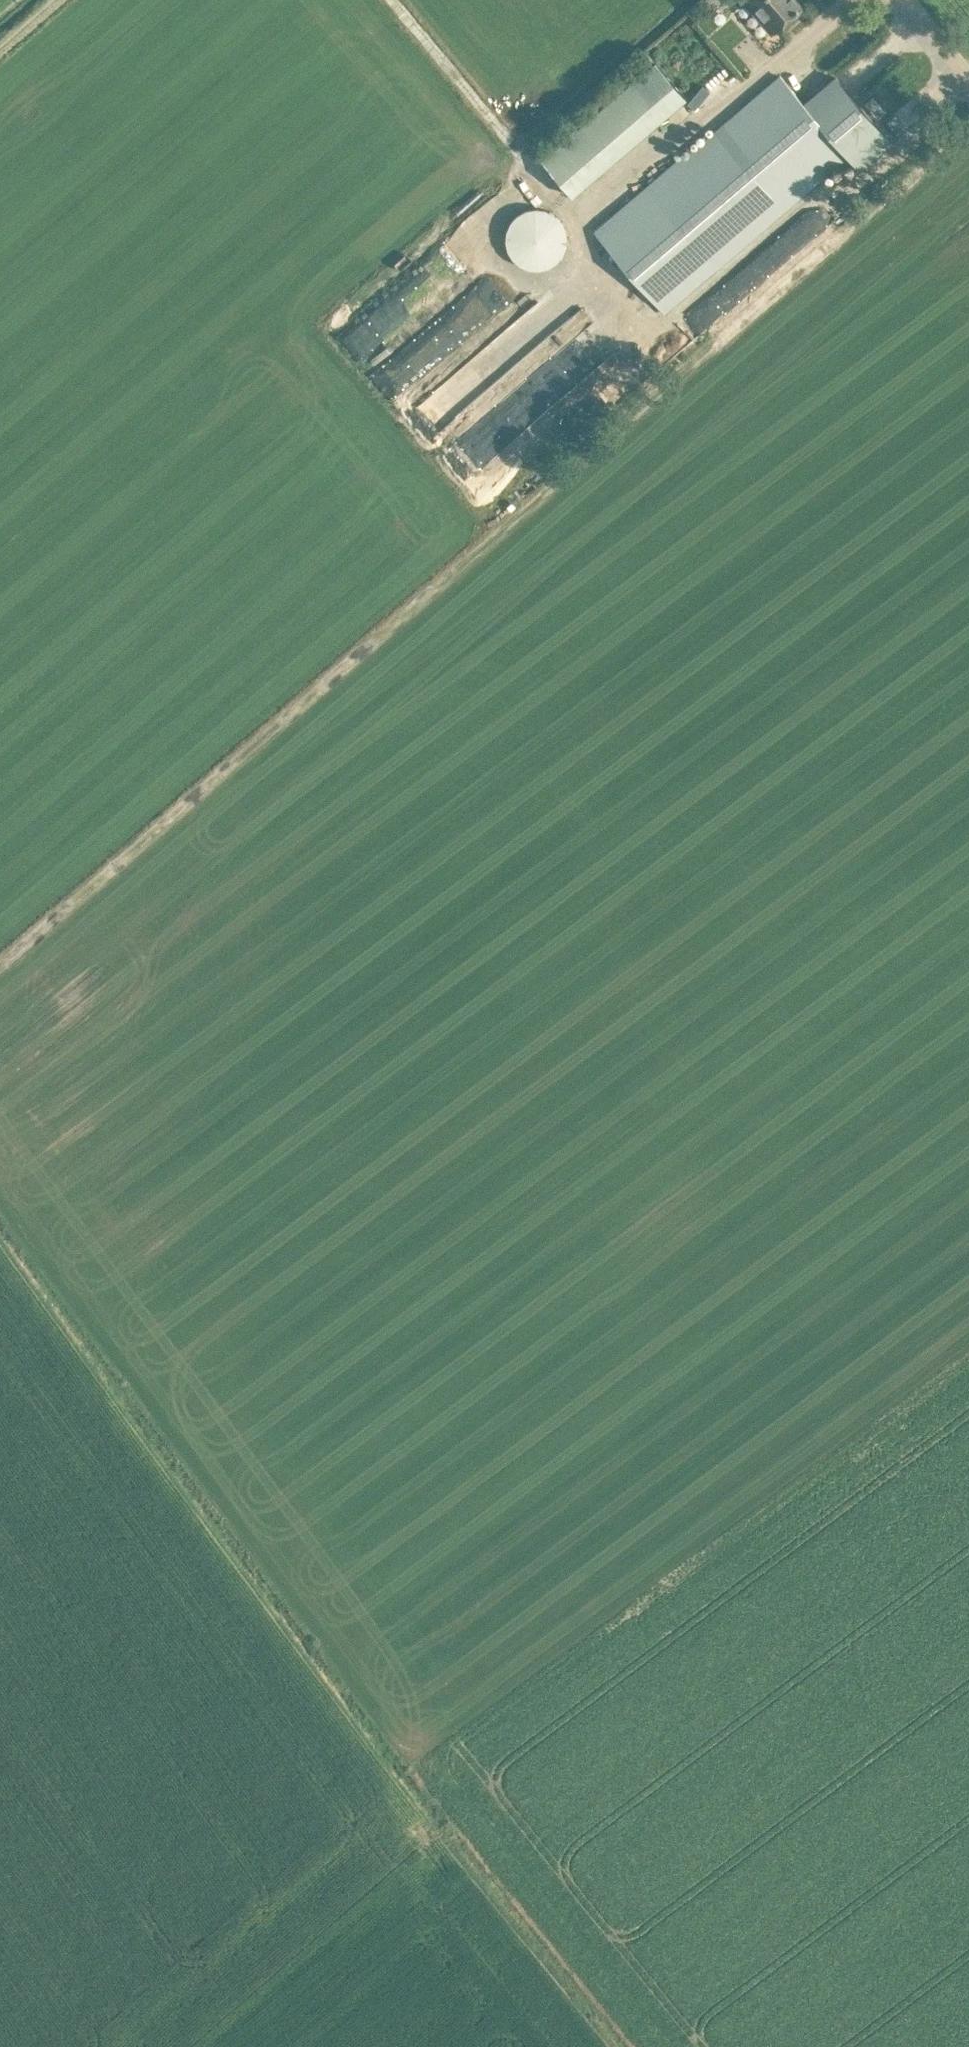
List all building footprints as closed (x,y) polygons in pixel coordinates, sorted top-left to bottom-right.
[(771,32),(803,6),(798,0),(744,0),(771,32)] [(572,195),(686,97),(655,61),(541,158),(572,195)] [(639,197),(596,231),(664,310),(705,274),(832,165),(847,152),(780,75),(765,88),(639,197)] [(566,242),(567,239),(566,236),(566,234),(566,232),(565,229),(564,226),(563,223),(562,221),(560,219),(558,216),(556,214),(553,213),(551,211),(548,210),(545,209),(542,208),(540,207),(537,207),(534,207),(531,208),(528,208),(525,209),(522,210),(520,212),(517,214),(515,216),(513,218),(511,220),(510,223),(508,225),(507,228),(506,231),(506,234),(506,237),(506,240),(506,243),(507,246),(508,249),(509,252),(511,254),(512,257),(514,259),(516,261),(519,263),(521,264),(524,266),(527,267),(530,267),(533,268),(536,268),(538,268),(541,268),(544,267),(547,266),(550,265),(552,263),(555,262),(557,260),(559,258),(561,255),(563,253),(564,250),(565,247),(566,244),(566,242)] [(411,340),(433,362),(477,321),(456,298),(411,340)] [(573,369),(565,376),(552,360),(506,395),(527,423),(582,381),(573,369)] [(438,425),(464,409),(447,381),(421,398),(438,425)]
